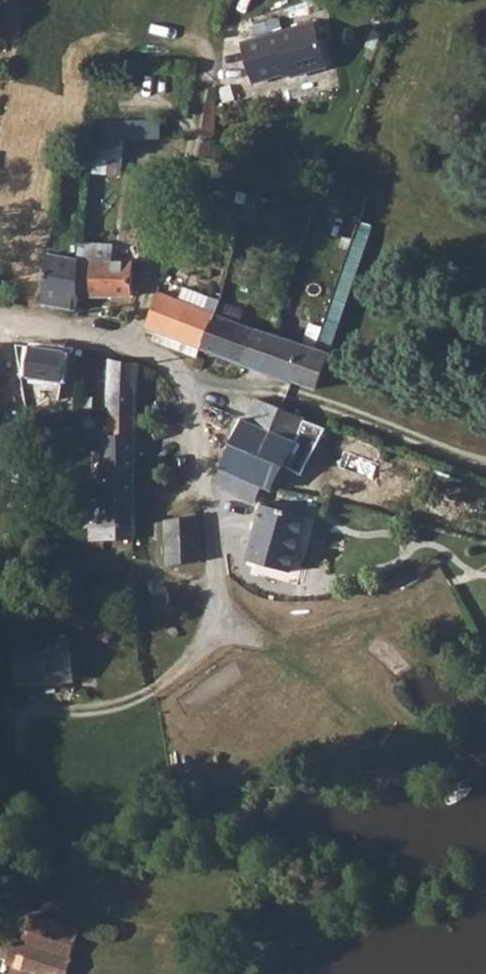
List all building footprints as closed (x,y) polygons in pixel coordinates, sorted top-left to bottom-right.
[(323,69),(312,26),(240,45),(250,83),(287,73),(288,78),(323,69)] [(158,119),(99,120),(99,140),(125,139),(159,139),(158,119)] [(122,176),(125,139),(99,140),(92,173),(122,176)] [(127,161),(183,161),(183,141),(127,141),(127,161)] [(131,297),(132,264),(110,263),(110,247),(79,246),(78,259),(75,295),(79,296),(131,297)] [(42,309),(78,312),(79,296),(75,295),(78,259),(47,257),(42,309)] [(155,295),(142,332),(203,354),(216,317),(155,295)] [(216,317),(203,354),(237,367),(251,330),(216,317)] [(276,339),(251,330),(237,367),(262,376),(276,339)] [(304,349),(276,339),(262,376),(291,386),(292,382),(304,349)] [(58,353),(23,347),(20,368),(55,373),(58,353)] [(326,357),(304,349),(292,382),(314,390),(326,357)] [(125,368),(125,365),(98,364),(97,398),(97,419),(124,419),(125,368)] [(250,400),(241,421),(270,435),(280,413),(250,400)] [(280,413),(270,435),(294,446),(304,424),(280,413)] [(124,419),(97,419),(97,437),(90,437),(89,500),(73,500),(72,530),(79,530),(122,531),(124,419)] [(270,435),(241,421),(218,471),(220,472),(262,491),(271,496),(294,446),(270,435)] [(262,491),(220,472),(213,487),(255,507),(262,491)] [(285,580),(300,525),(256,512),(240,568),(285,580)] [(166,564),(187,563),(184,516),(163,517),(166,564)] [(122,543),(122,531),(79,530),(79,537),(89,537),(89,543),(122,543)] [(162,608),(161,602),(149,602),(148,610),(152,615),(159,614),(162,608)] [(77,682),(75,643),(18,646),(21,689),(42,688),(42,684),(77,682)] [(15,929),(4,963),(40,973),(68,973),(77,948),(15,929)]
